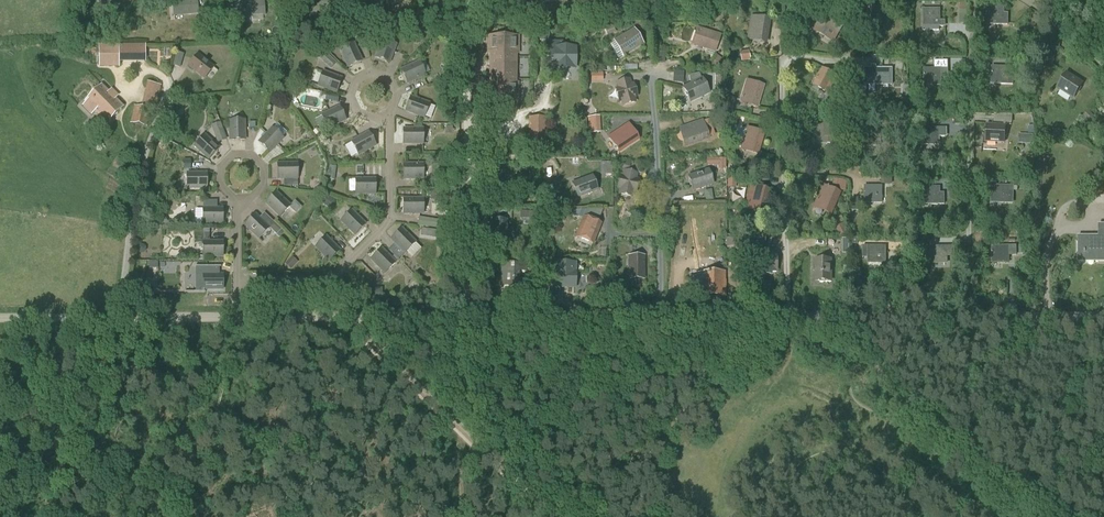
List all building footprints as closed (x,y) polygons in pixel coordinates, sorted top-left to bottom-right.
[(100,0),(100,1),(100,2),(101,3),(101,4),(102,5),(103,6),(104,7),(105,8),(106,8),(107,9),(108,9),(110,9),(111,9),(112,8),(114,8),(115,7),(116,6),(117,6),(118,5),(118,4),(119,3),(119,1),(120,0),(100,0)] [(174,16),(200,14),(199,0),(173,0),(174,16)] [(266,16),(264,0),(239,2),(240,18),(266,16)] [(308,12),(333,11),(332,0),(307,0),(308,12)] [(418,7),(442,9),(443,3),(449,4),(449,0),(419,0),(418,7)] [(822,36),(821,37),(834,44),(846,20),(818,5),(811,19),(815,21),(810,29),(822,36)] [(1008,14),(1004,14),(1004,7),(986,7),(986,25),(1008,25),(1008,14)] [(883,27),(883,9),(862,9),(862,27),(883,27)] [(946,27),(946,21),(941,21),(940,9),(922,9),(922,31),(939,30),(939,27),(946,27)] [(750,16),(746,41),(767,45),(771,19),(750,16)] [(604,28),(608,37),(616,33),(613,25),(604,28)] [(696,27),(690,45),(715,53),(721,35),(696,27)] [(613,41),(622,58),(643,46),(633,29),(613,41)] [(545,41),(545,57),(553,57),(553,70),(577,70),(577,46),(563,46),(563,41),(550,41),(550,30),(538,30),(538,41),(545,41)] [(364,41),(364,42),(365,42),(366,41),(364,34),(357,36),(359,43),(360,42),(360,43),(361,43),(361,42),(364,41)] [(1037,34),(1035,45),(1041,46),(1043,36),(1037,34)] [(490,86),(490,99),(515,100),(515,86),(515,51),(515,37),(490,37),(490,50),(490,53),(493,53),(493,83),(490,83),(490,86)] [(382,39),(375,58),(389,63),(396,44),(382,39)] [(99,45),(93,45),(93,51),(99,51),(98,67),(119,67),(119,62),(145,62),(146,44),(99,44),(99,45)] [(362,61),(353,44),(340,50),(348,68),(362,61)] [(910,44),(910,53),(918,53),(918,44),(910,44)] [(740,51),(741,61),(750,60),(748,50),(740,51)] [(318,58),(331,69),(337,63),(324,51),(318,58)] [(180,67),(184,54),(176,52),(173,65),(180,67)] [(188,66),(193,70),(204,79),(213,68),(197,55),(188,66)] [(716,55),(710,63),(715,67),(714,69),(723,69),(723,65),(719,65),(723,59),(716,55)] [(419,62),(401,70),(407,84),(425,75),(419,62)] [(446,63),(441,72),(448,76),(454,67),(446,63)] [(991,66),(990,84),(1008,85),(1009,67),(991,66)] [(813,86),(811,89),(818,93),(820,90),(829,94),(834,83),(840,86),(844,79),(822,67),(812,85),(813,86)] [(865,69),(865,85),(892,85),(892,69),(865,69)] [(923,69),(923,85),(924,85),(924,83),(935,83),(935,85),(941,85),(941,77),(948,77),(947,69),(941,69),(934,69),(923,69)] [(672,71),(672,82),(683,82),(683,71),(672,71)] [(341,79),(323,72),(318,86),(336,93),(341,79)] [(1066,72),(1055,89),(1073,100),(1084,84),(1066,72)] [(701,78),(699,74),(689,76),(690,83),(681,87),(689,104),(710,94),(702,77),(701,78)] [(617,103),(620,102),(621,108),(636,104),(635,99),(637,98),(634,83),(631,84),(629,79),(615,83),(616,88),(614,89),(617,103)] [(746,80),(739,103),(757,109),(764,85),(746,80)] [(130,123),(147,127),(151,109),(150,109),(151,103),(157,105),(162,85),(146,82),(141,107),(134,105),(130,123)] [(123,107),(115,99),(118,96),(113,92),(110,94),(101,85),(84,102),(106,124),(123,107)] [(321,97),(335,103),(339,95),(324,89),(321,97)] [(270,100),(277,102),(279,93),(273,91),(270,100)] [(411,97),(406,111),(424,118),(429,104),(411,97)] [(725,104),(733,107),(735,99),(727,97),(725,104)] [(321,115),(328,129),(345,120),(339,107),(321,115)] [(1083,116),(1084,117),(1080,121),(1087,127),(1091,123),(1090,122),(1095,117),(1088,111),(1083,116)] [(590,117),(591,127),(600,126),(599,116),(590,117)] [(528,154),(546,154),(546,118),(528,118),(528,154)] [(678,128),(685,148),(709,140),(709,138),(716,135),(710,119),(703,121),(702,120),(678,128)] [(229,121),(229,141),(244,140),(243,121),(229,121)] [(607,137),(618,154),(639,140),(628,123),(607,137)] [(842,124),(816,125),(816,145),(843,144),(842,124)] [(984,143),(1004,144),(1005,125),(985,124),(984,143)] [(739,150),(758,156),(765,133),(746,127),(739,150)] [(258,143),(269,153),(282,138),(271,128),(258,143)] [(863,129),(863,147),(881,147),(880,128),(863,129)] [(921,128),(921,146),(939,146),(939,128),(921,128)] [(423,129),(403,129),(403,144),(423,144),(423,129)] [(351,142),(358,155),(375,146),(368,133),(351,142)] [(194,146),(208,160),(218,149),(204,136),(194,146)] [(437,154),(437,163),(450,163),(450,153),(443,153),(443,154),(437,154)] [(725,159),(706,160),(706,167),(717,166),(717,171),(725,171),(725,159)] [(602,162),(602,174),(612,174),(612,162),(602,162)] [(277,164),(277,179),(297,178),(296,164),(277,164)] [(403,164),(403,179),(423,179),(423,164),(403,164)] [(734,165),(726,165),(726,176),(735,176),(734,165)] [(686,175),(692,192),(714,185),(709,168),(686,175)] [(623,170),(621,175),(619,175),(616,190),(618,190),(617,195),(632,199),(633,194),(636,194),(639,179),(637,179),(638,174),(623,170)] [(206,188),(206,174),(186,174),(186,188),(206,188)] [(592,175),(571,183),(577,199),(598,191),(592,175)] [(375,179),(355,179),(356,194),(375,194),(375,179)] [(832,188),(846,190),(847,181),(833,179),(832,188)] [(822,184),(812,208),(831,216),(841,193),(822,184)] [(743,210),(763,215),(770,190),(749,185),(743,210)] [(990,185),(990,204),(1013,204),(1014,186),(990,185)] [(882,186),(863,186),(864,204),(882,204),(882,186)] [(944,193),(940,193),(940,187),(921,187),(921,205),(940,205),(944,205),(944,193)] [(275,193),(265,203),(279,217),(289,206),(275,193)] [(159,202),(168,206),(171,199),(162,195),(159,202)] [(321,203),(330,209),(336,202),(326,195),(321,203)] [(403,199),(403,214),(423,214),(423,199),(403,199)] [(574,238),(593,246),(601,224),(598,223),(603,210),(575,208),(571,214),(582,218),(574,238)] [(222,209),(202,209),(202,224),(222,224),(222,209)] [(365,225),(351,211),(341,221),(355,235),(365,225)] [(260,220),(258,219),(254,215),(244,225),(258,239),(268,228),(276,235),(281,230),(268,217),(265,220),(263,217),(260,220)] [(419,218),(418,226),(439,229),(441,221),(419,218)] [(507,241),(507,239),(507,221),(507,220),(491,219),(491,241),(507,241)] [(835,228),(840,236),(850,230),(844,222),(835,228)] [(1077,236),(1077,262),(1103,262),(1103,224),(1097,224),(1097,236),(1077,236)] [(401,229),(391,239),(405,253),(415,243),(401,229)] [(315,247),(329,261),(340,251),(326,237),(315,247)] [(739,238),(729,238),(729,247),(739,246),(739,238)] [(202,242),(202,257),(222,257),(222,242),(202,242)] [(760,273),(760,277),(771,277),(771,273),(777,273),(777,254),(763,254),(763,242),(745,242),(745,256),(755,256),(755,273),(760,273)] [(885,246),(867,246),(867,264),(885,264),(885,246)] [(928,246),(929,264),(947,264),(947,246),(928,246)] [(990,246),(991,264),(1009,264),(1009,246),(990,246)] [(381,249),(371,260),(385,273),(395,263),(381,249)] [(627,256),(627,280),(645,280),(645,256),(627,256)] [(285,264),(291,269),(297,262),(292,257),(285,264)] [(500,287),(520,287),(520,271),(526,271),(527,260),(515,259),(515,263),(501,262),(500,287)] [(814,282),(832,283),(832,259),(814,259),(814,282)] [(724,272),(724,263),(702,263),(702,272),(689,272),(689,282),(693,282),(693,296),(699,296),(699,298),(726,298),(725,272),(724,272)] [(553,289),(575,290),(576,271),(553,270),(553,289)] [(222,290),(222,275),(202,275),(202,290),(222,290)]
